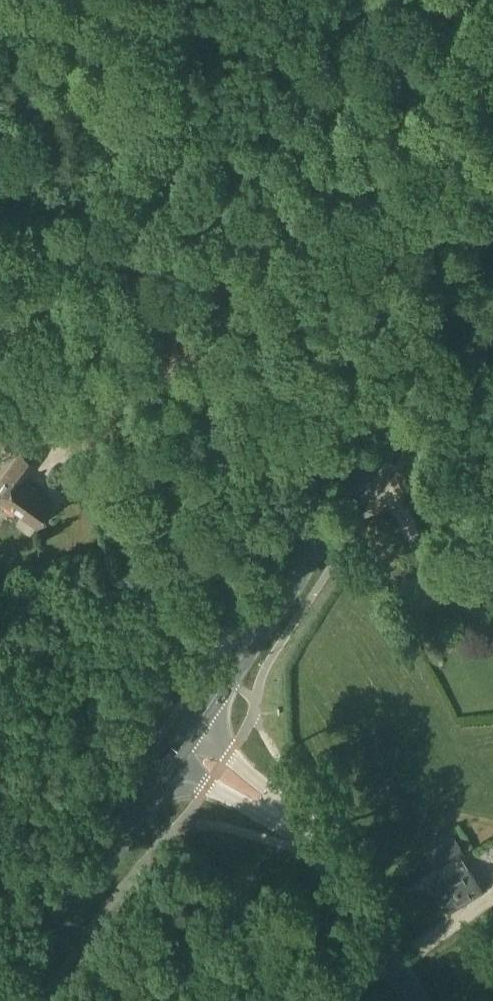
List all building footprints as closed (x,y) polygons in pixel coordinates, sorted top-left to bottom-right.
[(20,453),(0,482),(0,499),(37,525),(54,502),(22,480),(34,463),(20,453)] [(455,837),(429,853),(440,871),(438,873),(440,877),(443,876),(444,878),(433,884),(450,912),(482,892),(465,865),(460,856),(465,853),(455,837)]
